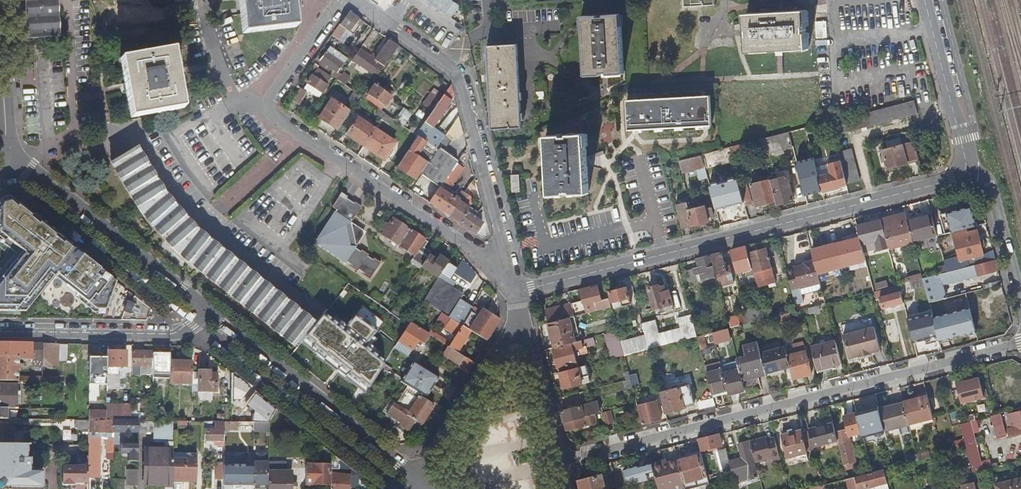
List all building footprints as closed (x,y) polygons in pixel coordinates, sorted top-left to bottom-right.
[(17,22),(27,22),(26,0),(16,0),(17,22)] [(27,22),(28,34),(59,33),(57,0),(26,0),(27,22)] [(293,0),(239,0),(241,14),(243,33),(296,27),(293,0)] [(807,9),(747,12),(748,24),(748,30),(749,51),(776,50),(783,49),(808,48),(807,9)] [(341,24),(340,24),(333,34),(339,39),(347,28),(350,30),(359,17),(350,11),(341,24)] [(620,13),(583,16),(584,47),(586,75),(608,74),(621,73),(623,73),(623,68),(620,13)] [(363,20),(359,17),(350,30),(354,33),(363,20)] [(816,22),(816,37),(826,37),(826,22),(816,22)] [(371,56),(360,48),(353,59),(377,76),(399,45),(388,37),(387,37),(385,40),(387,42),(377,56),(375,59),(371,56)] [(518,47),(518,43),(488,45),(493,128),(523,127),(522,119),(518,47)] [(331,45),(321,58),(320,60),(337,73),(348,58),(331,45)] [(184,107),(174,48),(121,57),(132,116),(184,107)] [(320,66),(336,78),(338,79),(341,75),(337,73),(320,60),(321,58),(318,56),(314,62),(316,64),(320,66)] [(320,66),(316,64),(305,81),(309,83),(305,89),(320,98),(324,91),(326,92),(328,89),(326,88),(328,85),(327,85),(332,78),(318,69),(320,66)] [(351,77),(344,72),(341,75),(338,79),(345,84),(351,77)] [(375,85),(365,98),(382,110),(391,97),(375,85)] [(300,105),(307,93),(301,89),(293,100),(300,105)] [(354,104),(360,95),(355,91),(348,100),(354,104)] [(451,99),(444,94),(420,129),(416,134),(418,136),(436,149),(445,135),(432,126),(451,99)] [(711,125),(709,95),(626,100),(628,130),(638,129),(703,126),(711,125)] [(319,118),(337,130),(350,112),(331,99),(319,118)] [(918,114),(914,100),(832,123),(836,137),(918,114)] [(404,125),(413,113),(405,107),(396,119),(404,125)] [(464,134),(459,116),(446,134),(452,139),(457,142),(464,134)] [(347,134),(364,146),(375,129),(358,118),(347,134)] [(410,130),(416,134),(420,129),(414,124),(410,130)] [(812,134),(810,127),(799,130),(800,134),(806,133),(807,135),(812,134)] [(375,129),(364,146),(384,159),(395,143),(375,129)] [(906,133),(909,144),(916,143),(913,131),(906,133)] [(792,146),(788,132),(760,140),(762,146),(764,154),(792,146)] [(446,134),(445,135),(436,149),(431,156),(434,157),(422,174),(431,180),(440,186),(443,182),(457,163),(458,161),(444,151),(452,139),(446,134)] [(589,194),(589,184),(588,170),(586,134),(548,136),(551,194),(551,195),(582,194),(589,194)] [(436,149),(418,136),(397,167),(415,179),(421,170),(419,169),(424,161),(416,156),(421,149),(431,156),(436,149)] [(889,149),(883,151),(888,169),(908,164),(907,163),(919,159),(920,159),(916,143),(909,144),(901,146),(899,139),(887,142),(889,149)] [(731,147),(732,154),(762,146),(760,140),(731,147)] [(138,149),(112,163),(140,211),(177,252),(297,347),(315,323),(198,231),(165,193),(138,149)] [(841,162),(847,184),(860,181),(852,150),(839,153),(841,162)] [(697,169),(705,166),(702,155),(680,160),(683,172),(697,169)] [(819,178),(823,194),(841,190),(841,188),(847,187),(847,184),(841,162),(829,165),(831,175),(819,178)] [(463,168),(457,163),(443,182),(448,186),(454,177),(456,179),(463,168)] [(831,175),(829,165),(816,168),(819,178),(831,175)] [(705,166),(697,169),(700,180),(708,178),(705,166)] [(776,201),(776,204),(794,200),(792,191),(795,191),(793,183),(790,184),(786,170),(778,172),(779,175),(780,178),(770,181),(776,201)] [(520,175),(511,176),(512,193),(521,193),(520,175)] [(803,187),(806,197),(820,193),(816,176),(810,177),(812,184),(803,187)] [(812,184),(810,177),(801,179),(803,187),(812,184)] [(429,202),(440,187),(440,186),(431,180),(416,194),(421,197),(429,202)] [(776,201),(770,181),(751,185),(756,206),(776,201)] [(748,185),(741,187),(744,198),(746,207),(753,205),(748,185)] [(451,217),(476,233),(483,223),(476,218),(479,212),(470,206),(475,199),(463,191),(459,196),(461,198),(459,201),(440,187),(429,202),(451,217)] [(367,232),(353,222),(352,221),(353,219),(354,220),(362,206),(356,201),(354,203),(347,198),(348,196),(342,192),(340,195),(333,207),(337,210),(336,211),(335,211),(317,239),(318,245),(346,263),(348,261),(353,265),(352,266),(359,271),(360,269),(365,273),(364,275),(371,279),(382,263),(375,258),(374,259),(369,256),(370,254),(363,250),(362,251),(357,248),(358,246),(367,232)] [(13,198),(0,201),(0,242),(19,257),(0,281),(0,310),(30,311),(59,274),(66,280),(64,282),(97,309),(107,310),(117,282),(13,198)] [(677,208),(683,229),(713,222),(712,220),(715,218),(712,209),(706,211),(705,208),(692,211),(690,205),(677,208)] [(972,206),(948,212),(953,232),(967,228),(976,226),(977,226),(972,206)] [(948,212),(940,214),(945,233),(947,233),(950,232),(953,232),(948,212)] [(881,219),(887,238),(889,248),(899,245),(913,241),(913,240),(909,226),(904,227),(900,213),(881,219)] [(909,226),(913,240),(937,234),(932,214),(919,217),(920,219),(908,222),(909,226)] [(907,216),(901,217),(904,227),(909,226),(908,222),(908,220),(907,216)] [(399,245),(410,229),(394,218),(388,228),(386,226),(384,230),(386,231),(384,235),(399,245)] [(857,225),(862,244),(877,240),(875,232),(879,231),(876,221),(872,222),(857,225)] [(977,229),(968,232),(967,228),(953,232),(959,256),(944,260),(945,266),(939,267),(941,273),(954,270),(995,259),(993,250),(983,254),(977,229)] [(426,239),(410,229),(399,245),(416,256),(412,262),(421,267),(421,266),(427,258),(429,255),(431,252),(425,247),(428,242),(426,240),(426,239)] [(823,253),(813,256),(815,261),(819,278),(843,272),(836,244),(821,248),(823,253)] [(888,265),(892,264),(887,245),(879,247),(885,270),(888,268),(888,265)] [(754,275),(747,246),(742,247),(733,249),(738,272),(746,270),(748,276),(754,275)] [(868,267),(872,284),(880,282),(873,254),(870,254),(868,247),(863,249),(864,253),(868,267)] [(769,282),(776,280),(767,248),(751,252),(760,285),(769,282)] [(823,253),(821,248),(812,250),(813,256),(823,253)] [(718,276),(719,280),(722,279),(723,285),(735,282),(730,265),(726,266),(722,252),(713,255),(718,276)] [(856,271),(868,267),(864,253),(852,256),(856,271)] [(442,272),(448,263),(449,261),(439,255),(437,259),(429,255),(427,258),(421,266),(439,277),(442,272)] [(704,279),(718,276),(713,255),(702,257),(699,258),(700,266),(695,267),(695,268),(688,270),(691,282),(698,280),(697,275),(702,273),(704,279)] [(805,264),(806,264),(804,258),(795,260),(797,268),(805,265),(805,264)] [(993,270),(998,268),(995,259),(954,270),(956,278),(959,277),(961,277),(962,279),(993,271),(993,270)] [(801,294),(822,289),(819,278),(815,261),(806,264),(805,264),(805,265),(797,268),(795,268),(795,269),(787,271),(795,304),(803,301),(801,294)] [(442,272),(451,278),(456,269),(448,263),(442,272)] [(959,280),(959,277),(956,278),(954,270),(941,273),(940,274),(942,284),(959,280)] [(442,272),(439,277),(424,301),(451,318),(462,325),(473,308),(460,300),(464,293),(452,286),(455,281),(451,278),(442,272)] [(929,302),(945,298),(939,274),(923,278),(925,286),(929,302)] [(925,286),(923,278),(911,281),(910,281),(913,289),(925,286)] [(588,287),(581,289),(584,303),(573,306),(576,315),(587,313),(598,310),(598,309),(612,306),(610,298),(603,300),(599,284),(591,286),(588,287)] [(675,309),(669,291),(667,291),(665,286),(661,287),(660,285),(650,288),(655,309),(665,306),(667,312),(675,309)] [(875,292),(875,295),(880,294),(883,308),(903,302),(900,292),(898,285),(875,292)] [(971,312),(975,329),(981,328),(990,325),(983,298),(989,297),(987,287),(966,293),(971,312)] [(632,304),(627,288),(611,292),(614,308),(632,304)] [(328,309),(326,312),(345,328),(346,326),(355,315),(369,297),(367,296),(363,293),(351,307),(338,297),(328,309)] [(368,324),(376,330),(378,328),(388,311),(369,297),(355,315),(364,321),(368,324)] [(130,314),(134,305),(128,302),(124,312),(130,314)] [(549,322),(575,316),(576,315),(573,306),(572,302),(546,309),(549,322)] [(763,311),(761,302),(759,303),(759,307),(745,311),(746,313),(748,323),(752,322),(754,322),(765,319),(763,311)] [(395,307),(391,312),(398,317),(402,312),(395,307)] [(472,331),(486,340),(491,332),(500,319),(483,308),(478,316),(475,314),(471,320),(474,322),(469,330),(472,331)] [(765,319),(773,317),(771,309),(763,311),(765,319)] [(907,317),(914,343),(938,336),(934,321),(931,310),(907,317)] [(388,311),(378,328),(387,334),(390,334),(399,340),(409,325),(398,317),(391,312),(388,311)] [(778,316),(780,322),(792,319),(790,312),(778,316)] [(975,329),(971,312),(934,321),(938,336),(939,341),(976,332),(975,329)] [(741,325),(748,323),(746,313),(738,316),(741,325)] [(646,336),(649,348),(655,347),(698,336),(692,315),(679,318),(681,328),(660,333),(656,320),(643,323),(646,336)] [(556,347),(577,341),(575,337),(582,335),(581,331),(579,331),(575,316),(549,322),(556,347)] [(437,338),(440,341),(458,352),(472,331),(469,330),(462,325),(451,318),(445,329),(456,336),(451,344),(438,335),(437,338)] [(409,325),(399,340),(395,347),(409,356),(419,340),(423,342),(429,333),(411,322),(409,325)] [(346,326),(345,328),(336,339),(333,343),(341,350),(354,333),(346,326)] [(860,355),(860,357),(871,354),(871,352),(881,350),(875,327),(843,334),(850,358),(860,355)] [(717,344),(732,339),(729,329),(714,333),(717,344)] [(612,358),(625,355),(621,342),(619,330),(606,333),(612,358)] [(312,353),(320,359),(333,343),(336,339),(331,335),(328,339),(325,336),(312,353)] [(561,371),(579,366),(575,349),(583,346),(584,347),(596,343),(595,336),(577,341),(556,347),(555,347),(561,371)] [(625,355),(649,348),(646,336),(621,342),(625,355)] [(833,365),(841,363),(836,340),(812,347),(817,367),(832,364),(833,365)] [(459,368),(467,373),(474,362),(458,352),(440,341),(436,347),(445,352),(443,354),(460,365),(459,368)] [(743,380),(767,373),(767,372),(762,353),(759,341),(744,345),(747,356),(737,358),(738,361),(743,380)] [(64,382),(65,377),(19,376),(20,360),(33,360),(33,366),(60,366),(60,360),(67,361),(68,344),(30,344),(0,343),(0,381),(64,382)] [(791,366),(788,355),(786,346),(762,353),(767,372),(791,366)] [(791,366),(794,378),(804,376),(804,372),(811,370),(806,350),(788,355),(791,366)] [(108,351),(108,357),(107,385),(110,385),(110,389),(120,389),(120,374),(118,374),(118,368),(127,368),(127,352),(108,351)] [(153,352),(133,351),(133,366),(140,366),(140,375),(153,375),(153,369),(153,353),(153,352)] [(171,353),(153,353),(153,369),(156,369),(156,372),(155,372),(155,382),(164,382),(164,370),(166,370),(166,376),(170,376),(170,361),(171,353)] [(108,357),(90,357),(89,400),(96,400),(96,396),(98,396),(99,385),(107,385),(108,357)] [(401,381),(426,397),(440,376),(414,360),(401,381)] [(192,384),(193,361),(170,361),(170,376),(170,384),(192,384)] [(730,394),(746,389),(743,380),(738,361),(722,366),(729,389),(729,393),(730,394)] [(706,366),(713,393),(729,389),(722,366),(721,362),(706,366)] [(590,375),(587,364),(579,366),(561,371),(565,387),(583,383),(582,377),(590,375)] [(632,382),(633,385),(638,383),(635,370),(629,371),(631,379),(632,382)] [(217,391),(217,371),(199,371),(199,391),(217,391)] [(962,403),(984,397),(979,377),(957,383),(962,403)] [(347,382),(341,389),(347,394),(353,387),(347,382)] [(0,384),(0,408),(8,408),(18,408),(19,384),(0,384)] [(661,392),(666,413),(687,407),(686,405),(695,402),(691,384),(661,392)] [(933,417),(926,389),(916,391),(918,399),(904,402),(904,404),(909,423),(933,417)] [(407,415),(422,424),(434,406),(419,396),(407,415)] [(565,422),(596,414),(599,413),(603,412),(600,401),(562,410),(565,422)] [(662,419),(657,401),(639,405),(644,424),(656,420),(662,419)] [(238,422),(255,422),(260,423),(261,416),(261,410),(238,409),(238,402),(233,402),(233,422),(238,422)] [(415,434),(422,424),(407,415),(389,403),(386,408),(389,410),(388,412),(401,422),(400,424),(415,434)] [(888,406),(880,408),(885,431),(909,424),(909,423),(904,404),(889,408),(888,406)] [(106,420),(115,420),(122,420),(122,405),(107,405),(107,410),(106,420)] [(866,408),(865,411),(857,412),(862,432),(863,436),(885,431),(880,408),(879,407),(873,409),(870,407),(866,408)] [(0,408),(0,419),(8,419),(8,408),(0,408)] [(107,410),(89,410),(89,420),(105,420),(106,420),(107,410)] [(615,421),(612,410),(604,412),(607,423),(615,421)] [(1008,414),(1012,428),(1008,429),(1010,437),(1020,434),(1020,411),(1008,414)] [(857,412),(844,416),(847,429),(849,436),(862,432),(857,412)] [(1007,436),(1001,413),(997,414),(992,415),(998,438),(1007,436)] [(565,422),(567,430),(598,422),(596,414),(565,422)] [(818,428),(810,429),(814,447),(838,440),(832,418),(817,423),(818,428)] [(26,444),(26,442),(24,442),(24,438),(14,438),(14,424),(20,424),(20,419),(8,419),(8,424),(0,424),(0,444),(26,444)] [(107,452),(114,452),(114,444),(115,420),(106,420),(105,420),(105,421),(89,421),(89,432),(112,432),(112,437),(108,437),(108,438),(107,452)] [(132,429),(140,429),(140,421),(132,421),(122,420),(115,420),(114,444),(122,444),(121,454),(129,454),(129,462),(139,462),(139,442),(132,441),(132,429)] [(972,424),(971,421),(961,423),(967,448),(978,445),(978,444),(977,444),(974,432),(979,430),(977,423),(972,424)] [(173,442),(173,422),(143,422),(142,430),(155,431),(155,441),(173,442)] [(204,440),(204,453),(208,453),(209,441),(224,441),(224,430),(225,430),(225,422),(224,422),(216,422),(216,430),(205,429),(205,440),(204,440)] [(855,462),(856,462),(849,436),(847,429),(836,432),(846,470),(857,467),(855,462)] [(807,453),(802,430),(783,434),(788,458),(807,453)] [(713,436),(699,439),(702,450),(723,445),(720,434),(713,436)] [(89,435),(88,466),(88,477),(100,477),(100,451),(100,438),(100,435),(89,435)] [(761,438),(751,441),(753,450),(756,461),(772,457),(773,460),(781,458),(776,438),(769,439),(762,441),(761,438)] [(964,440),(956,442),(958,449),(966,447),(964,440)] [(730,461),(732,469),(735,481),(757,475),(751,451),(753,450),(751,441),(740,444),(743,458),(730,461)] [(43,471),(31,471),(31,458),(28,458),(28,444),(26,444),(0,444),(0,487),(2,488),(43,488),(43,471)] [(986,469),(992,467),(990,459),(981,462),(978,447),(979,447),(978,445),(967,448),(970,458),(973,472),(986,469)] [(144,484),(174,485),(174,480),(174,459),(174,453),(174,448),(145,448),(144,484)] [(730,461),(727,449),(720,451),(725,471),(732,469),(730,461)] [(256,479),(256,487),(269,487),(269,462),(267,462),(267,455),(264,452),(260,452),(257,455),(257,462),(254,462),(254,478),(256,479)] [(906,460),(904,452),(894,455),(896,462),(906,460)] [(174,459),(174,480),(197,480),(198,455),(191,454),(190,453),(188,453),(188,460),(174,459)] [(332,466),(331,484),(334,484),(349,485),(356,485),(356,477),(349,477),(350,476),(344,475),(345,468),(342,468),(342,462),(332,454),(332,466)] [(703,454),(678,460),(684,481),(684,482),(708,476),(708,473),(707,471),(703,454)] [(224,457),(224,484),(247,485),(248,457),(224,457)] [(287,467),(287,457),(270,457),(269,462),(269,487),(269,488),(286,488),(287,467)] [(664,460),(653,463),(657,479),(659,488),(684,481),(678,460),(665,463),(664,460)] [(657,479),(653,463),(640,467),(644,482),(657,479)] [(306,484),(331,485),(331,484),(332,466),(307,465),(306,484)] [(63,466),(63,479),(74,479),(74,482),(88,482),(88,477),(88,466),(63,466)] [(128,485),(139,485),(139,469),(129,469),(128,485)] [(872,472),(856,476),(859,488),(890,488),(885,469),(872,472)] [(580,480),(582,488),(607,488),(603,474),(580,480)] [(978,488),(979,488),(984,488),(981,475),(974,477),(978,488)] [(848,478),(847,479),(850,488),(858,488),(859,488),(856,476),(848,478)] [(974,477),(973,477),(974,482),(962,485),(963,488),(960,488),(978,488),(974,477)] [(997,485),(998,488),(1020,488),(1020,478),(997,485)]
